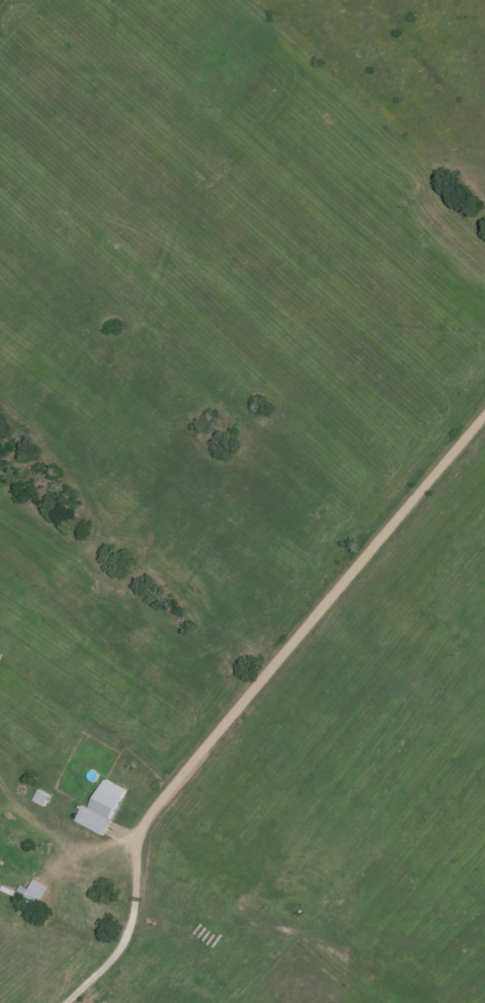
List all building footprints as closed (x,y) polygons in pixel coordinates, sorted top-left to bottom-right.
[(80,824),(107,837),(129,791),(108,781),(94,811),(88,808),(80,824)]
